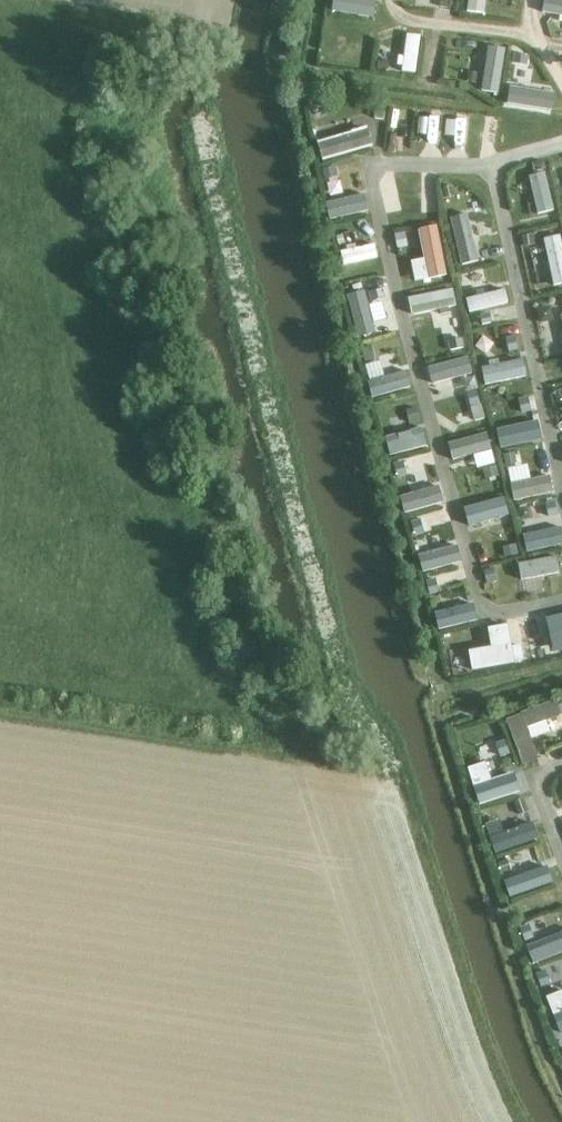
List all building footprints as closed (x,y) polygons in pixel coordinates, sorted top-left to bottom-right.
[(439,7),(449,8),(450,0),(440,0),(439,7)] [(421,60),(423,22),(409,21),(408,44),(401,43),(400,59),(421,60)] [(504,80),(506,46),(490,45),(488,79),(504,80)] [(377,61),(376,70),(386,72),(387,62),(377,61)] [(468,72),(467,82),(475,84),(477,73),(468,72)] [(511,92),(546,95),(547,79),(512,77),(511,92)] [(542,99),(541,109),(550,110),(551,100),(542,99)] [(375,105),(373,118),(383,119),(385,106),(375,105)] [(433,105),(431,144),(446,145),(449,106),(433,105)] [(323,144),(374,137),(372,120),(321,127),(323,144)] [(541,162),(531,164),(533,172),(543,170),(541,162)] [(335,168),(321,171),(324,181),(337,178),(335,168)] [(451,186),(442,188),(444,199),(453,196),(451,186)] [(437,200),(425,199),(425,209),(437,210),(437,200)] [(466,245),(483,239),(471,206),(454,212),(466,245)] [(416,248),(419,269),(450,264),(442,213),(424,215),(429,246),(416,248)] [(548,226),(556,273),(561,272),(561,224),(548,226)] [(379,231),(344,238),(347,253),(382,245),(379,231)] [(404,233),(393,235),(396,249),(407,247),(404,233)] [(532,234),(520,236),(522,247),(534,245),(532,234)] [(355,278),(357,291),(387,286),(384,273),(355,278)] [(470,285),(473,299),(512,291),(509,277),(470,285)] [(418,304),(458,295),(456,285),(415,294),(418,304)] [(380,289),(367,293),(369,302),(383,298),(380,289)] [(389,314),(380,316),(384,330),(393,327),(389,314)] [(490,314),(481,316),(483,325),(492,323),(490,314)] [(515,336),(505,338),(508,351),(518,349),(515,336)] [(459,340),(451,342),(454,353),(462,351),(459,340)] [(370,346),(361,349),(364,362),(374,359),(370,346)] [(476,390),(467,393),(471,407),(480,404),(476,390)] [(553,392),(556,402),(561,401),(561,393),(561,390),(553,392)] [(527,397),(517,399),(520,412),(530,410),(527,397)] [(414,408),(404,411),(408,424),(418,421),(414,408)] [(545,432),(543,412),(505,415),(506,435),(545,432)] [(514,453),(502,455),(504,466),(516,464),(514,453)] [(401,461),(391,464),(395,476),(404,473),(401,461)] [(495,466),(482,470),(485,480),(498,476),(495,466)] [(480,522),(515,514),(512,501),(477,510),(480,522)] [(554,501),(545,503),(547,516),(557,514),(554,501)] [(531,533),(561,527),(561,513),(529,520),(531,533)] [(501,544),(512,541),(505,517),(495,520),(501,544)] [(419,520),(409,523),(412,532),(422,529),(419,520)] [(515,544),(501,547),(503,557),(517,554),(515,544)] [(558,545),(523,552),(526,569),(561,562),(558,545)] [(492,568),(483,570),(486,583),(495,580),(492,568)] [(433,578),(424,581),(427,591),(436,589),(433,578)] [(440,602),(441,614),(478,610),(476,597),(440,602)] [(501,614),(504,631),(517,628),(514,612),(501,614)] [(490,637),(451,643),(453,657),(492,651),(490,637)] [(554,706),(557,715),(561,713),(561,703),(554,706)] [(529,749),(542,743),(534,725),(522,730),(529,749)] [(504,741),(495,744),(500,758),(509,755),(504,741)] [(479,775),(482,789),(524,781),(521,766),(479,775)] [(523,799),(514,802),(518,815),(527,812),(523,799)] [(510,866),(513,881),(552,872),(549,857),(510,866)] [(507,860),(496,863),(500,873),(510,870),(507,860)] [(532,929),(535,942),(561,936),(561,922),(532,929)] [(527,925),(518,928),(523,941),(532,938),(527,925)] [(543,971),(534,974),(540,988),(549,984),(543,971)] [(549,995),(541,998),(545,1009),(553,1005),(549,995)]
